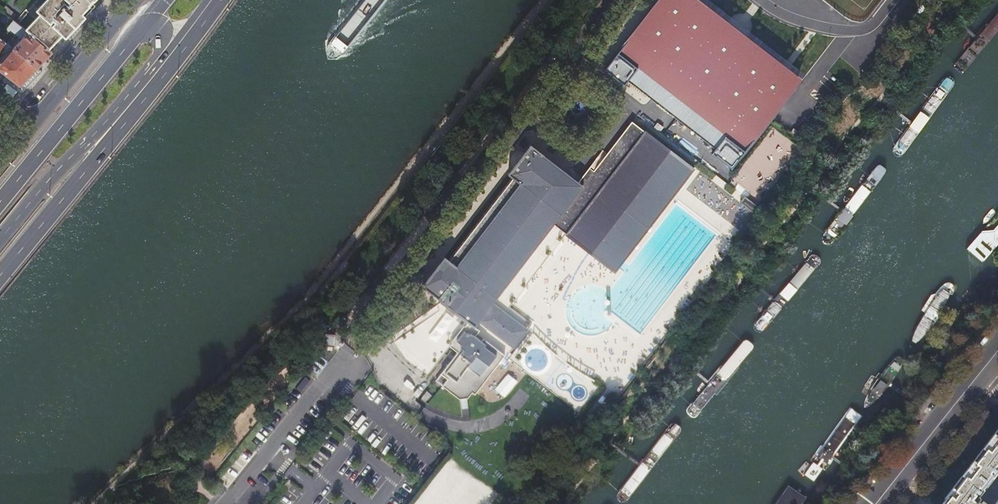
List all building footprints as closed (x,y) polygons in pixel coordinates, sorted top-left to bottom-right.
[(36,10),(40,14),(25,29),(48,49),(62,34),(65,38),(71,31),(85,16),(82,13),(94,0),(46,0),(36,10)] [(604,71),(625,88),(629,83),(742,167),(745,169),(775,127),(807,83),(701,0),(658,0),(604,71)] [(2,11),(5,13),(13,20),(17,15),(6,6),(5,7),(2,11)] [(48,49),(25,29),(13,20),(7,27),(21,38),(13,47),(38,66),(46,59),(52,52),(48,49)] [(6,75),(21,86),(30,76),(38,66),(13,47),(5,41),(2,45),(5,48),(8,50),(0,59),(0,70),(6,75)] [(21,86),(6,75),(3,79),(21,92),(42,70),(38,66),(30,76),(21,86)] [(452,343),(450,346),(457,352),(441,374),(436,380),(443,385),(442,386),(460,399),(467,398),(468,398),(472,392),(475,394),(505,355),(483,339),(482,341),(475,336),(479,331),(474,327),(479,321),(514,348),(528,330),(493,303),(553,224),(615,271),(618,267),(623,260),(693,169),(632,122),(607,153),(603,150),(578,182),(531,144),(513,168),(508,174),(512,178),(519,183),(456,266),(449,260),(444,257),(422,286),(442,301),(441,302),(449,309),(466,321),(467,320),(469,322),(465,327),(464,326),(451,342),(452,343)] [(449,260),(456,266),(519,183),(512,178),(449,260)] [(969,248),(986,262),(997,248),(997,214),(969,248)] [(910,349),(914,348),(934,327),(952,298),(954,288),(949,283),(942,285),(938,292),(929,296),(921,311),(924,314),(912,334),(911,342),(910,349)] [(336,334),(325,333),(325,345),(335,345),(336,334)] [(866,398),(863,409),(874,405),(904,362),(904,359),(900,357),(895,358),(879,379),(873,374),(864,386),(870,390),(866,398)] [(510,393),(519,380),(509,373),(500,385),(510,393)] [(421,398),(425,402),(431,395),(427,391),(421,398)] [(468,408),(467,399),(460,400),(461,409),(468,408)] [(813,463),(805,476),(815,483),(825,470),(828,469),(862,418),(849,409),(810,462),(813,463)] [(984,447),(958,481),(945,498),(946,499),(942,503),(973,503),(974,503),(997,472),(997,429),(984,447)] [(499,497),(487,488),(450,460),(427,490),(423,487),(410,503),(493,503),(499,497)] [(807,501),(787,487),(776,503),(805,503),(807,501)]
